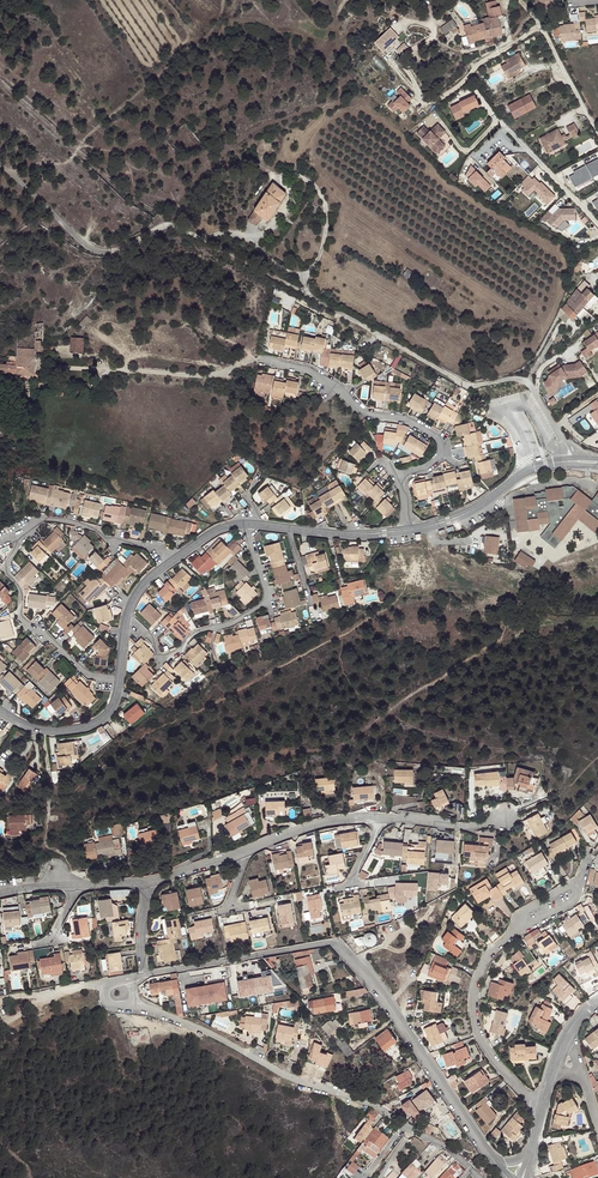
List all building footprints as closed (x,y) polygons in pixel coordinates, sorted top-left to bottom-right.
[(548,3),(547,6),(553,9),(554,5),(556,6),(559,0),(541,0),(548,3)] [(482,18),(479,19),(482,19),(483,20),(488,20),(490,27),(494,26),(496,34),(501,33),(495,5),(485,4),(486,13),(481,14),(482,18)] [(581,22),(586,21),(587,31),(597,30),(596,27),(597,27),(597,16),(595,16),(586,17),(585,10),(580,10),(581,22)] [(440,20),(441,27),(450,26),(455,25),(454,18),(440,20)] [(482,19),(479,19),(470,22),(469,23),(471,29),(473,39),(484,37),(493,35),(496,34),(494,26),(490,27),(485,28),(483,20),(482,19)] [(474,41),(473,39),(471,29),(469,23),(470,22),(469,20),(462,21),(464,31),(466,31),(467,33),(469,42),(474,41)] [(582,37),(581,26),(575,27),(574,20),(563,21),(563,23),(559,24),(559,36),(569,35),(569,40),(577,39),(577,38),(582,37)] [(374,40),(383,51),(400,37),(391,26),(374,40)] [(519,53),(506,60),(507,63),(501,67),(508,79),(515,75),(513,73),(516,71),(526,65),(519,53)] [(397,90),(401,94),(388,104),(394,111),(400,107),(403,111),(412,104),(408,100),(411,98),(402,86),(397,90)] [(530,93),(508,105),(515,117),(537,106),(530,93)] [(480,104),(474,95),(461,102),(461,104),(451,110),(457,121),(466,116),(465,112),(480,104)] [(423,123),(416,130),(436,151),(443,145),(435,136),(443,128),(437,122),(429,129),(423,123)] [(574,123),(567,128),(569,132),(571,137),(579,133),(574,123)] [(445,130),(443,128),(435,136),(443,145),(445,143),(438,136),(445,130)] [(558,129),(540,138),(548,153),(566,144),(564,141),(568,139),(565,134),(561,136),(558,129)] [(263,148),(256,143),(252,149),(253,150),(248,156),(254,160),(263,148)] [(505,158),(508,155),(503,150),(490,164),(494,168),(489,173),(495,178),(499,174),(503,176),(504,178),(509,173),(506,170),(511,164),(505,158)] [(517,165),(508,155),(505,158),(511,164),(506,170),(509,173),(517,165)] [(573,171),(574,173),(576,175),(570,178),(573,182),(597,168),(597,160),(597,158),(573,171)] [(530,176),(522,185),(526,189),(524,192),(530,197),(535,191),(537,191),(540,194),(539,195),(550,205),(557,196),(546,186),(544,188),(541,185),(542,184),(536,179),(534,180),(530,176)] [(287,192),(274,183),(250,219),(263,229),(287,192)] [(591,196),(594,201),(589,205),(595,214),(597,213),(597,191),(591,196)] [(549,212),(554,216),(560,210),(555,206),(549,212)] [(554,216),(549,212),(542,220),(546,224),(548,222),(553,226),(554,224),(559,228),(565,221),(577,219),(576,208),(560,210),(554,216)] [(581,262),(576,261),(573,272),(578,273),(581,262)] [(585,281),(577,288),(582,293),(587,288),(589,285),(585,281)] [(586,304),(594,295),(587,288),(582,293),(577,288),(570,296),(582,308),(586,304)] [(586,304),(590,308),(597,299),(594,295),(586,304)] [(574,317),(582,308),(570,296),(561,308),(565,312),(570,317),(572,320),(574,317)] [(586,312),(582,308),(574,317),(578,321),(586,312)] [(559,317),(564,322),(570,317),(565,312),(559,317)] [(83,327),(91,320),(86,316),(79,323),(83,327)] [(43,345),(43,321),(34,321),(34,326),(33,326),(33,345),(18,345),(17,353),(9,353),(9,360),(0,360),(0,371),(14,372),(14,373),(34,375),(35,351),(43,351),(43,350),(43,345)] [(570,331),(567,327),(555,334),(549,333),(551,342),(555,344),(558,338),(570,331)] [(289,331),(273,328),(272,333),(287,336),(289,331)] [(301,333),(289,330),(289,331),(287,336),(286,344),(294,346),(294,344),(298,344),(301,333)] [(287,336),(272,333),(270,346),(285,349),(286,344),(287,336)] [(327,336),(318,334),(317,338),(315,347),(325,349),(327,336)] [(582,354),(587,361),(594,357),(591,353),(597,348),(597,335),(585,344),(589,349),(582,354)] [(82,352),(83,337),(72,336),(71,351),(82,352)] [(309,347),(315,348),(315,347),(317,338),(305,336),(302,349),(309,350),(309,347)] [(343,352),(332,350),(332,353),(330,364),(330,365),(339,366),(339,364),(342,364),(343,352)] [(355,353),(343,352),(342,364),(345,364),(345,367),(354,367),(355,353)] [(576,366),(565,366),(562,368),(559,370),(557,368),(549,373),(551,376),(550,376),(547,381),(544,383),(550,393),(557,388),(555,386),(556,383),(565,378),(569,375),(580,376),(587,371),(581,362),(576,366)] [(370,380),(379,375),(372,363),(359,369),(365,378),(368,377),(370,380)] [(272,391),(275,375),(267,373),(266,376),(263,375),(258,374),(255,388),(272,391)] [(288,378),(282,380),(283,378),(276,376),(274,390),(286,393),(286,390),(288,378)] [(294,376),(288,378),(286,390),(298,392),(301,380),(294,378),(294,377),(294,376)] [(387,389),(388,385),(375,384),(374,396),(379,397),(379,400),(386,401),(387,389)] [(387,389),(386,401),(390,401),(390,399),(395,399),(400,400),(402,387),(388,385),(387,389)] [(424,403),(426,399),(415,393),(410,403),(415,406),(414,408),(419,411),(424,403)] [(597,401),(590,406),(595,412),(591,415),(597,425),(597,403),(597,401)] [(450,421),(453,423),(458,415),(454,413),(457,407),(449,402),(445,408),(439,417),(448,422),(450,421)] [(427,405),(424,403),(419,411),(422,413),(427,405)] [(429,412),(439,418),(439,417),(445,408),(435,403),(429,412)] [(439,418),(429,412),(428,415),(437,421),(438,419),(439,418)] [(458,415),(453,423),(457,426),(459,436),(466,434),(473,432),(470,422),(464,423),(462,418),(458,415)] [(408,431),(388,428),(386,442),(398,444),(398,441),(402,441),(407,433),(408,431)] [(479,443),(481,442),(477,431),(473,432),(466,434),(467,439),(465,440),(466,446),(479,443)] [(402,441),(401,442),(414,449),(421,439),(421,438),(412,433),(411,436),(407,433),(402,441)] [(427,443),(421,439),(414,449),(425,455),(431,445),(427,443)] [(363,459),(372,450),(364,443),(362,446),(359,444),(350,452),(358,461),(361,458),(363,459)] [(479,443),(466,446),(463,446),(465,452),(467,451),(469,458),(475,457),(482,455),(479,443)] [(488,459),(487,454),(482,455),(475,457),(478,469),(480,469),(481,473),(482,478),(494,475),(491,459),(488,459)] [(357,464),(347,460),(344,470),(355,473),(357,464)] [(243,466),(234,474),(234,475),(242,485),(247,480),(246,478),(250,474),(243,466)] [(459,483),(457,473),(456,470),(456,468),(451,469),(444,470),(445,474),(447,485),(459,483)] [(459,483),(460,490),(475,486),(474,482),(471,471),(457,473),(459,483)] [(431,480),(433,490),(447,487),(447,485),(445,474),(435,476),(435,479),(431,480)] [(242,485),(234,475),(225,482),(226,484),(232,492),(238,488),(239,490),(243,487),(242,485)] [(355,483),(358,486),(365,479),(362,476),(355,483)] [(365,479),(358,486),(367,494),(369,493),(378,484),(374,480),(372,482),(366,478),(365,479)] [(426,480),(425,478),(415,480),(414,483),(416,495),(419,497),(416,482),(426,480)] [(429,495),(434,494),(433,490),(431,480),(430,480),(426,481),(426,480),(416,482),(419,497),(420,499),(430,497),(429,495)] [(43,502),(48,503),(49,499),(52,486),(32,481),(29,495),(44,498),(43,502)] [(232,492),(226,484),(217,492),(224,502),(226,504),(232,500),(231,498),(234,495),(232,492)] [(384,490),(378,484),(369,493),(378,501),(382,497),(387,492),(384,490)] [(331,491),(338,503),(344,499),(343,497),(347,494),(342,485),(331,491)] [(69,490),(52,486),(49,499),(66,503),(69,490)] [(268,500),(271,503),(276,499),(278,497),(270,486),(260,493),(266,501),(268,500)] [(224,502),(217,492),(215,489),(206,497),(213,507),(218,504),(220,505),(224,502)] [(333,506),(338,503),(331,491),(320,497),(321,499),(326,506),(332,503),(333,506)] [(565,492),(550,493),(550,496),(539,497),(539,500),(519,502),(520,536),(543,534),(543,529),(552,528),(553,530),(560,534),(557,538),(565,545),(582,524),(597,536),(597,501),(595,505),(577,491),(571,491),(572,497),(567,498),(565,492)] [(283,493),(278,497),(276,499),(278,503),(276,504),(277,504),(283,514),(293,506),(286,497),(283,493)] [(97,512),(100,498),(83,495),(81,508),(97,512)] [(289,495),(286,497),(293,506),(283,514),(277,504),(272,508),(278,514),(284,515),(297,505),(289,495)] [(374,504),(374,505),(385,514),(394,505),(391,502),(387,498),(385,500),(382,497),(378,501),(374,504)] [(192,498),(187,503),(190,507),(195,502),(192,498)] [(322,511),(327,508),(326,506),(321,499),(311,504),(315,510),(318,515),(323,512),(322,511)] [(126,509),(127,503),(124,503),(123,506),(109,503),(106,516),(119,519),(119,521),(123,522),(123,519),(126,509)] [(397,508),(394,505),(385,514),(387,517),(397,508)] [(126,509),(123,519),(130,520),(130,519),(145,521),(147,509),(132,506),(132,510),(126,509)] [(151,511),(148,524),(165,527),(164,533),(169,534),(169,531),(172,520),(167,519),(167,515),(151,511)] [(172,517),(172,520),(169,531),(187,534),(188,531),(193,531),(194,522),(172,517)] [(560,534),(553,530),(544,541),(558,553),(565,545),(557,538),(560,534)] [(78,541),(80,532),(74,531),(71,539),(78,541)] [(38,546),(43,550),(48,555),(60,542),(50,534),(38,546)] [(74,546),(84,556),(93,546),(83,537),(74,546)] [(499,555),(502,539),(490,537),(487,553),(499,555)] [(209,552),(210,553),(225,540),(224,538),(209,552)] [(243,547),(242,543),(239,540),(231,546),(225,540),(210,553),(219,563),(221,564),(233,553),(235,555),(243,547)] [(268,544),(275,568),(287,564),(281,540),(268,544)] [(38,546),(35,543),(33,546),(35,548),(27,556),(36,564),(43,556),(40,553),(43,550),(38,546)] [(348,548),(348,560),(363,560),(363,562),(368,562),(368,550),(363,550),(363,548),(348,548)] [(102,570),(111,560),(108,557),(106,559),(97,550),(89,557),(102,570)] [(330,564),(327,552),(317,554),(316,551),(312,552),(308,553),(308,554),(310,563),(311,566),(315,565),(316,567),(330,564)] [(219,563),(210,553),(209,552),(203,557),(201,555),(194,562),(204,573),(209,569),(211,570),(219,563)] [(126,566),(129,569),(132,572),(136,577),(148,564),(139,555),(126,566)] [(244,579),(249,573),(237,561),(239,559),(235,555),(224,566),(229,570),(241,582),(244,579)] [(539,565),(524,555),(518,565),(529,572),(532,569),(535,571),(539,565)] [(105,573),(101,576),(111,584),(114,581),(115,583),(123,575),(126,572),(129,575),(132,572),(129,569),(126,566),(120,559),(105,573)] [(39,571),(29,562),(15,577),(24,588),(39,571)] [(277,578),(276,579),(277,583),(279,583),(283,582),(291,579),(290,574),(289,569),(287,564),(275,568),(277,578)] [(330,564),(316,567),(317,572),(331,568),(330,564)] [(172,578),(170,580),(176,587),(179,590),(182,587),(185,589),(196,578),(186,569),(176,578),(174,577),(172,578)] [(96,577),(79,594),(88,603),(95,596),(105,586),(107,588),(111,584),(101,576),(98,579),(96,577)] [(367,576),(351,581),(351,583),(352,585),(345,587),(348,600),(356,598),(367,595),(365,591),(370,590),(367,576)] [(294,578),(291,579),(283,582),(284,587),(295,584),(294,578)] [(2,599),(10,591),(0,579),(0,597),(2,599)] [(241,582),(238,586),(241,589),(239,591),(245,597),(252,603),(261,593),(250,581),(248,583),(244,579),(241,582)] [(176,587),(170,580),(166,583),(168,586),(160,593),(168,601),(176,594),(173,591),(176,587)] [(107,588),(105,586),(95,596),(98,598),(107,588)] [(287,594),(290,607),(303,603),(298,587),(286,591),(287,594)] [(212,597),(214,603),(215,606),(230,604),(228,595),(227,590),(210,592),(212,597)] [(341,605),(338,593),(322,597),(321,591),(314,593),(318,606),(323,605),(324,609),(341,605)] [(56,601),(56,594),(30,593),(29,606),(47,607),(47,604),(52,604),(53,601),(56,601)] [(7,604),(13,598),(10,595),(4,601),(7,604)] [(252,603),(245,597),(243,599),(250,605),(252,603)] [(208,598),(193,602),(196,617),(216,613),(215,606),(214,603),(209,604),(208,598)] [(74,614),(62,602),(52,612),(65,624),(74,614)] [(163,615),(152,602),(141,611),(153,624),(163,615)] [(106,604),(95,607),(99,623),(113,619),(110,607),(107,608),(106,604)] [(236,617),(242,613),(236,606),(231,610),(236,617)] [(279,615),(275,616),(276,620),(279,628),(279,629),(302,623),(299,611),(293,612),(282,615),(279,615)] [(162,622),(165,626),(174,615),(171,612),(162,622)] [(269,613),(257,616),(261,628),(273,625),(273,627),(274,630),(279,628),(276,620),(272,621),(271,617),(270,617),(269,613)] [(176,630),(184,638),(192,630),(180,618),(179,620),(174,615),(165,626),(167,628),(170,625),(172,627),(176,630)] [(10,620),(4,621),(0,622),(0,630),(3,640),(15,636),(10,620)] [(64,632),(67,635),(73,629),(75,627),(72,623),(64,632)] [(83,624),(81,626),(79,623),(75,627),(73,629),(75,632),(79,636),(87,644),(95,637),(83,624)] [(239,631),(240,636),(242,644),(258,640),(256,632),(250,633),(249,629),(239,631)] [(176,630),(173,633),(182,641),(184,638),(176,630)] [(29,636),(13,651),(23,661),(38,646),(29,636)] [(229,653),(243,649),(242,644),(240,636),(233,637),(225,640),(229,653)] [(95,643),(99,647),(98,652),(95,652),(94,664),(106,665),(108,648),(109,646),(109,645),(101,637),(95,643)] [(138,646),(144,640),(141,637),(136,641),(135,643),(138,646)] [(139,649),(135,652),(142,659),(146,663),(148,661),(153,656),(154,656),(155,655),(155,654),(144,643),(139,649)] [(190,653),(186,656),(196,667),(207,657),(209,654),(200,646),(191,654),(190,653)] [(142,659),(135,652),(133,655),(139,662),(142,659)] [(48,668),(35,656),(25,666),(38,678),(48,668)] [(9,666),(0,657),(0,672),(2,674),(9,666)] [(196,667),(199,670),(209,659),(207,657),(196,667)] [(168,662),(165,665),(172,673),(176,670),(168,662)] [(185,677),(192,671),(184,662),(177,668),(185,677)] [(145,684),(154,675),(148,668),(150,667),(146,663),(144,665),(135,674),(141,680),(139,682),(143,686),(145,684)] [(26,686),(11,671),(0,683),(7,688),(8,687),(14,692),(16,691),(17,692),(19,694),(26,686)] [(58,678),(51,671),(40,681),(51,692),(61,681),(58,678)] [(195,674),(192,671),(185,677),(188,681),(195,674)] [(173,682),(165,674),(152,686),(160,695),(173,682)] [(73,676),(65,684),(68,686),(74,679),(73,676)] [(93,694),(79,681),(70,690),(85,704),(93,695),(93,694)] [(19,694),(17,695),(22,700),(23,698),(34,708),(43,700),(32,689),(30,690),(26,686),(19,694)] [(93,695),(85,704),(88,707),(96,698),(93,695)] [(72,707),(65,697),(61,699),(60,697),(51,704),(58,715),(67,709),(68,710),(72,707)] [(144,711),(138,702),(122,712),(128,721),(144,711)] [(102,725),(105,729),(112,724),(109,720),(102,725)] [(79,741),(74,742),(75,753),(72,753),(73,758),(81,757),(79,741)] [(75,753),(74,742),(60,743),(61,754),(59,755),(60,764),(73,763),(73,758),(72,753),(75,753)] [(517,775),(508,776),(509,789),(516,788),(517,782),(521,783),(520,790),(529,792),(531,788),(535,790),(537,783),(535,782),(537,775),(536,774),(537,770),(519,765),(517,775)] [(38,772),(30,766),(19,784),(30,791),(37,781),(41,774),(38,772)] [(413,769),(395,769),(394,783),(405,783),(413,782),(413,769)] [(500,780),(499,769),(476,771),(477,782),(500,780)] [(334,776),(315,778),(317,792),(329,791),(335,790),(334,776)] [(375,797),(374,784),(353,785),(354,797),(375,797)] [(435,807),(438,805),(449,800),(443,788),(434,793),(436,797),(431,800),(435,807)] [(281,809),(281,800),(263,800),(263,812),(272,812),(272,809),(281,809)] [(211,812),(215,818),(223,814),(220,807),(211,812)] [(593,828),(597,826),(590,814),(585,816),(581,809),(574,815),(576,818),(573,820),(575,822),(578,821),(588,836),(596,832),(593,828)] [(550,831),(541,812),(530,818),(538,836),(550,831)] [(251,825),(245,813),(226,822),(232,835),(251,825)] [(31,814),(10,815),(11,829),(19,829),(26,829),(26,824),(32,823),(31,814)] [(201,837),(196,819),(178,824),(183,842),(201,837)] [(111,824),(112,834),(124,833),(123,823),(111,824)] [(160,843),(157,829),(139,835),(142,848),(160,843)] [(360,844),(358,830),(341,834),(345,848),(360,844)] [(465,854),(470,855),(480,856),(479,860),(479,865),(485,865),(487,847),(490,847),(491,841),(495,841),(496,833),(481,832),(481,840),(486,840),(486,844),(466,842),(465,854)] [(550,847),(545,850),(550,859),(555,855),(553,852),(557,849),(559,851),(575,842),(569,832),(549,844),(550,847)] [(95,842),(84,844),(87,859),(98,857),(98,856),(107,854),(115,852),(115,855),(122,854),(119,839),(113,840),(99,842),(95,843),(95,842)] [(316,853),(313,839),(304,841),(305,845),(298,847),(300,856),(316,853)] [(403,854),(405,841),(385,839),(384,853),(403,854)] [(457,854),(457,841),(440,840),(439,852),(457,854)] [(296,866),(293,849),(289,850),(289,853),(275,856),(277,870),(296,866)] [(426,864),(427,851),(410,849),(408,863),(426,864)] [(533,872),(548,863),(542,851),(526,859),(533,872)] [(348,866),(345,852),(331,855),(333,864),(328,865),(330,872),(340,869),(348,866)] [(500,883),(496,886),(502,896),(507,893),(505,890),(513,885),(522,880),(516,870),(509,874),(505,868),(495,875),(500,883)] [(597,873),(596,877),(593,876),(595,871),(592,870),(589,882),(594,884),(593,886),(597,886),(597,873)] [(223,874),(207,878),(209,892),(226,888),(223,874)] [(271,891),(269,879),(252,883),(255,895),(271,891)] [(502,896),(496,886),(488,891),(486,888),(490,886),(486,879),(469,890),(476,901),(489,893),(491,895),(495,901),(503,897),(502,896)] [(522,880),(513,885),(514,888),(523,882),(522,880)] [(389,888),(390,891),(392,899),(397,899),(397,903),(406,903),(406,894),(420,895),(420,883),(409,882),(409,885),(403,885),(403,882),(398,882),(398,886),(389,888)] [(206,904),(203,887),(197,888),(198,891),(189,893),(191,907),(206,904)] [(171,910),(184,908),(180,890),(168,893),(171,910)] [(388,902),(393,902),(392,899),(390,891),(380,893),(381,895),(371,897),(370,895),(364,896),(367,907),(372,907),(373,909),(379,907),(383,906),(383,903),(388,902)] [(478,904),(491,895),(489,893),(476,901),(478,904)] [(40,896),(26,898),(27,908),(28,909),(32,908),(32,912),(51,909),(49,894),(40,895),(40,896)] [(116,912),(112,896),(99,898),(102,914),(116,912)] [(323,908),(320,898),(308,900),(312,920),(321,918),(319,909),(323,908)] [(363,911),(361,900),(341,904),(343,916),(363,911)] [(389,910),(388,902),(383,903),(383,906),(379,907),(380,912),(389,910)] [(296,923),(292,903),(278,906),(280,916),(278,917),(280,926),(296,923)] [(465,921),(474,912),(466,904),(452,919),(462,929),(467,924),(465,921)] [(584,908),(585,911),(592,923),(596,921),(588,906),(584,908)] [(20,921),(19,909),(3,911),(5,924),(20,921)] [(476,914),(474,912),(465,921),(467,924),(476,914)] [(584,914),(579,917),(584,924),(588,921),(584,914)] [(91,934),(87,915),(73,917),(74,925),(76,925),(77,931),(74,932),(76,937),(91,934)] [(578,930),(584,925),(577,915),(562,926),(570,938),(579,931),(578,930)] [(182,936),(187,935),(183,917),(169,919),(171,932),(168,932),(169,938),(170,938),(173,937),(182,936)] [(272,930),(269,917),(251,920),(254,935),(272,930)] [(190,926),(192,934),(192,938),(200,936),(200,932),(207,932),(217,930),(215,918),(197,921),(197,925),(190,926)] [(128,919),(112,921),(114,936),(127,935),(127,929),(130,929),(128,919)] [(250,937),(247,921),(241,922),(242,926),(230,928),(232,941),(250,937)] [(464,936),(453,928),(449,934),(447,932),(441,941),(445,944),(443,947),(455,955),(459,948),(453,944),(456,938),(460,941),(464,936)] [(529,933),(524,936),(530,944),(535,941),(533,938),(540,933),(537,928),(529,933)] [(492,936),(496,940),(499,937),(503,934),(499,930),(492,936)] [(362,944),(363,946),(365,946),(367,947),(368,947),(370,946),(371,945),(372,944),(373,942),(373,940),(373,939),(373,937),(371,936),(370,934),(368,934),(366,934),(364,934),(363,935),(361,937),(361,939),(360,941),(361,943),(362,944)] [(546,955),(558,946),(549,934),(544,938),(537,943),(546,955)] [(166,938),(157,940),(158,945),(162,944),(163,956),(164,956),(165,962),(181,959),(179,950),(176,950),(174,942),(177,941),(177,938),(182,938),(182,936),(173,937),(170,938),(169,938),(166,938)] [(519,973),(528,967),(527,965),(534,960),(531,956),(532,955),(530,953),(534,950),(531,946),(522,953),(520,950),(508,958),(519,973)] [(323,959),(321,948),(300,951),(301,955),(316,953),(317,960),(323,959)] [(36,963),(34,949),(29,950),(30,954),(19,956),(10,957),(12,972),(32,968),(32,964),(36,963)] [(125,968),(122,950),(109,952),(112,970),(125,968)] [(72,952),(65,952),(67,963),(72,963),(73,969),(88,967),(85,954),(72,955),(72,952)] [(65,972),(62,953),(55,954),(56,958),(49,959),(49,957),(41,959),(44,975),(65,972)] [(592,954),(588,957),(574,965),(579,973),(585,970),(592,966),(593,968),(597,965),(592,954)] [(277,955),(264,957),(272,967),(276,964),(273,960),(277,959),(277,955)] [(445,967),(448,960),(435,955),(428,976),(434,978),(435,975),(445,979),(449,968),(445,967)] [(303,988),(313,985),(309,971),(307,964),(311,962),(309,956),(295,959),(303,988)] [(211,972),(203,974),(204,982),(228,977),(226,964),(210,967),(211,972)] [(531,970),(528,967),(519,973),(521,977),(531,970)] [(435,975),(434,978),(447,983),(452,969),(449,968),(445,979),(435,975)] [(171,979),(148,982),(150,989),(160,987),(161,992),(165,992),(172,990),(173,993),(174,997),(176,997),(180,996),(176,972),(170,973),(171,979)] [(244,978),(237,979),(239,990),(257,986),(255,976),(248,977),(247,973),(243,973),(244,978)] [(569,995),(574,990),(559,975),(553,981),(557,985),(552,991),(558,997),(557,998),(565,1006),(572,998),(569,995)] [(507,992),(510,982),(501,979),(499,984),(496,983),(490,981),(486,995),(501,999),(502,994),(504,991),(507,992)] [(226,996),(224,981),(213,983),(213,986),(197,989),(196,986),(185,988),(188,1002),(199,1001),(199,1003),(216,1000),(216,997),(226,996)] [(424,1010),(438,1012),(440,1002),(437,1002),(435,1002),(437,991),(425,990),(423,1000),(425,1001),(424,1010)] [(199,1001),(188,1002),(188,1005),(191,1005),(199,1004),(199,1005),(201,1005),(204,1005),(206,1005),(208,1005),(210,1005),(213,1004),(215,1003),(217,1002),(217,1001),(225,999),(227,998),(226,996),(216,997),(216,1000),(199,1003),(199,1001)] [(315,1013),(336,1009),(334,997),(308,1002),(309,1007),(314,1007),(315,1013)] [(285,1001),(274,1003),(272,1011),(277,1012),(278,1007),(286,1006),(285,1001)] [(547,1013),(550,1014),(552,1010),(542,1005),(540,1009),(536,1008),(529,1022),(536,1026),(535,1027),(541,1031),(546,1021),(544,1020),(547,1013)] [(354,1028),(373,1024),(370,1008),(350,1012),(350,1015),(352,1015),(354,1028)] [(490,1032),(499,1035),(501,1028),(503,1028),(507,1013),(496,1009),(494,1017),(490,1032)] [(259,1022),(264,1023),(266,1014),(261,1014),(261,1017),(245,1014),(245,1015),(240,1015),(238,1025),(242,1026),(242,1028),(248,1029),(258,1030),(259,1026),(259,1022)] [(329,1035),(337,1027),(333,1023),(328,1019),(322,1026),(329,1035)] [(296,1031),(302,1031),(304,1021),(298,1020),(297,1025),(281,1023),(279,1036),(289,1038),(288,1043),(293,1044),(295,1035),(296,1031)] [(432,1045),(443,1041),(446,1040),(444,1031),(449,1030),(449,1026),(446,1026),(444,1021),(425,1027),(432,1045)] [(551,1023),(546,1021),(541,1031),(546,1033),(551,1023)] [(341,1028),(335,1035),(336,1036),(346,1044),(351,1037),(341,1028)] [(376,1038),(384,1049),(396,1039),(388,1028),(376,1038)] [(586,1040),(594,1049),(597,1046),(597,1030),(586,1040)] [(356,1053),(363,1047),(351,1037),(346,1044),(350,1048),(356,1053)] [(528,1058),(528,1059),(536,1059),(535,1048),(525,1048),(525,1045),(515,1046),(515,1048),(510,1048),(510,1059),(528,1058)] [(463,1059),(465,1058),(461,1048),(454,1050),(455,1052),(453,1053),(452,1051),(442,1055),(447,1067),(456,1064),(457,1066),(464,1063),(463,1059)] [(314,1059),(326,1062),(328,1054),(316,1051),(314,1059)] [(411,1080),(413,1078),(408,1069),(397,1076),(399,1081),(395,1084),(398,1090),(412,1082),(411,1080)] [(482,1077),(486,1084),(489,1081),(481,1070),(479,1071),(483,1076),(482,1077)] [(474,1092),(486,1084),(482,1077),(483,1076),(479,1071),(466,1080),(474,1092)] [(474,1092),(466,1080),(464,1082),(472,1093),(474,1092)] [(412,1100),(415,1103),(419,1100),(424,1107),(430,1103),(435,1099),(427,1089),(412,1100)] [(485,1096),(476,1104),(479,1108),(477,1111),(488,1124),(497,1115),(486,1102),(488,1100),(485,1096)] [(569,1112),(572,1114),(572,1113),(580,1108),(573,1098),(564,1103),(560,1105),(557,1115),(556,1114),(554,1123),(553,1128),(561,1130),(562,1126),(565,1126),(569,1112)] [(409,1099),(401,1105),(407,1113),(409,1111),(413,1115),(418,1111),(409,1099)] [(438,1103),(435,1099),(430,1103),(424,1107),(427,1111),(438,1103)] [(419,1100),(415,1103),(420,1111),(424,1107),(419,1100)] [(380,1113),(371,1107),(365,1114),(374,1121),(380,1113)] [(512,1138),(516,1134),(523,1124),(521,1122),(524,1118),(522,1116),(522,1113),(521,1113),(518,1110),(513,1116),(502,1130),(512,1138)] [(357,1136),(364,1141),(373,1129),(367,1124),(357,1136)] [(422,1129),(428,1133),(431,1128),(425,1125),(422,1129)] [(496,1128),(491,1134),(496,1138),(501,1132),(496,1128)] [(373,1129),(364,1141),(363,1143),(368,1147),(378,1154),(381,1150),(379,1148),(387,1139),(373,1129)] [(554,1163),(558,1162),(562,1161),(566,1159),(562,1147),(560,1142),(564,1141),(562,1136),(550,1137),(553,1145),(548,1146),(554,1163)] [(381,1150),(389,1140),(387,1139),(379,1148),(381,1150)] [(368,1147),(363,1143),(358,1149),(360,1151),(372,1160),(374,1157),(366,1150),(368,1147)] [(437,1147),(431,1143),(423,1151),(429,1157),(437,1147)] [(360,1151),(358,1149),(350,1159),(351,1160),(353,1161),(360,1151)] [(437,1159),(444,1164),(446,1161),(439,1155),(437,1159)] [(431,1166),(438,1172),(444,1165),(444,1164),(437,1159),(431,1166)] [(353,1161),(351,1160),(347,1167),(353,1171),(358,1166),(353,1161)] [(552,1167),(554,1172),(564,1169),(563,1164),(559,1165),(552,1167)] [(597,1177),(597,1173),(595,1164),(571,1172),(573,1177),(597,1177)] [(405,1171),(400,1176),(402,1177),(415,1177),(419,1174),(410,1166),(405,1171)]
